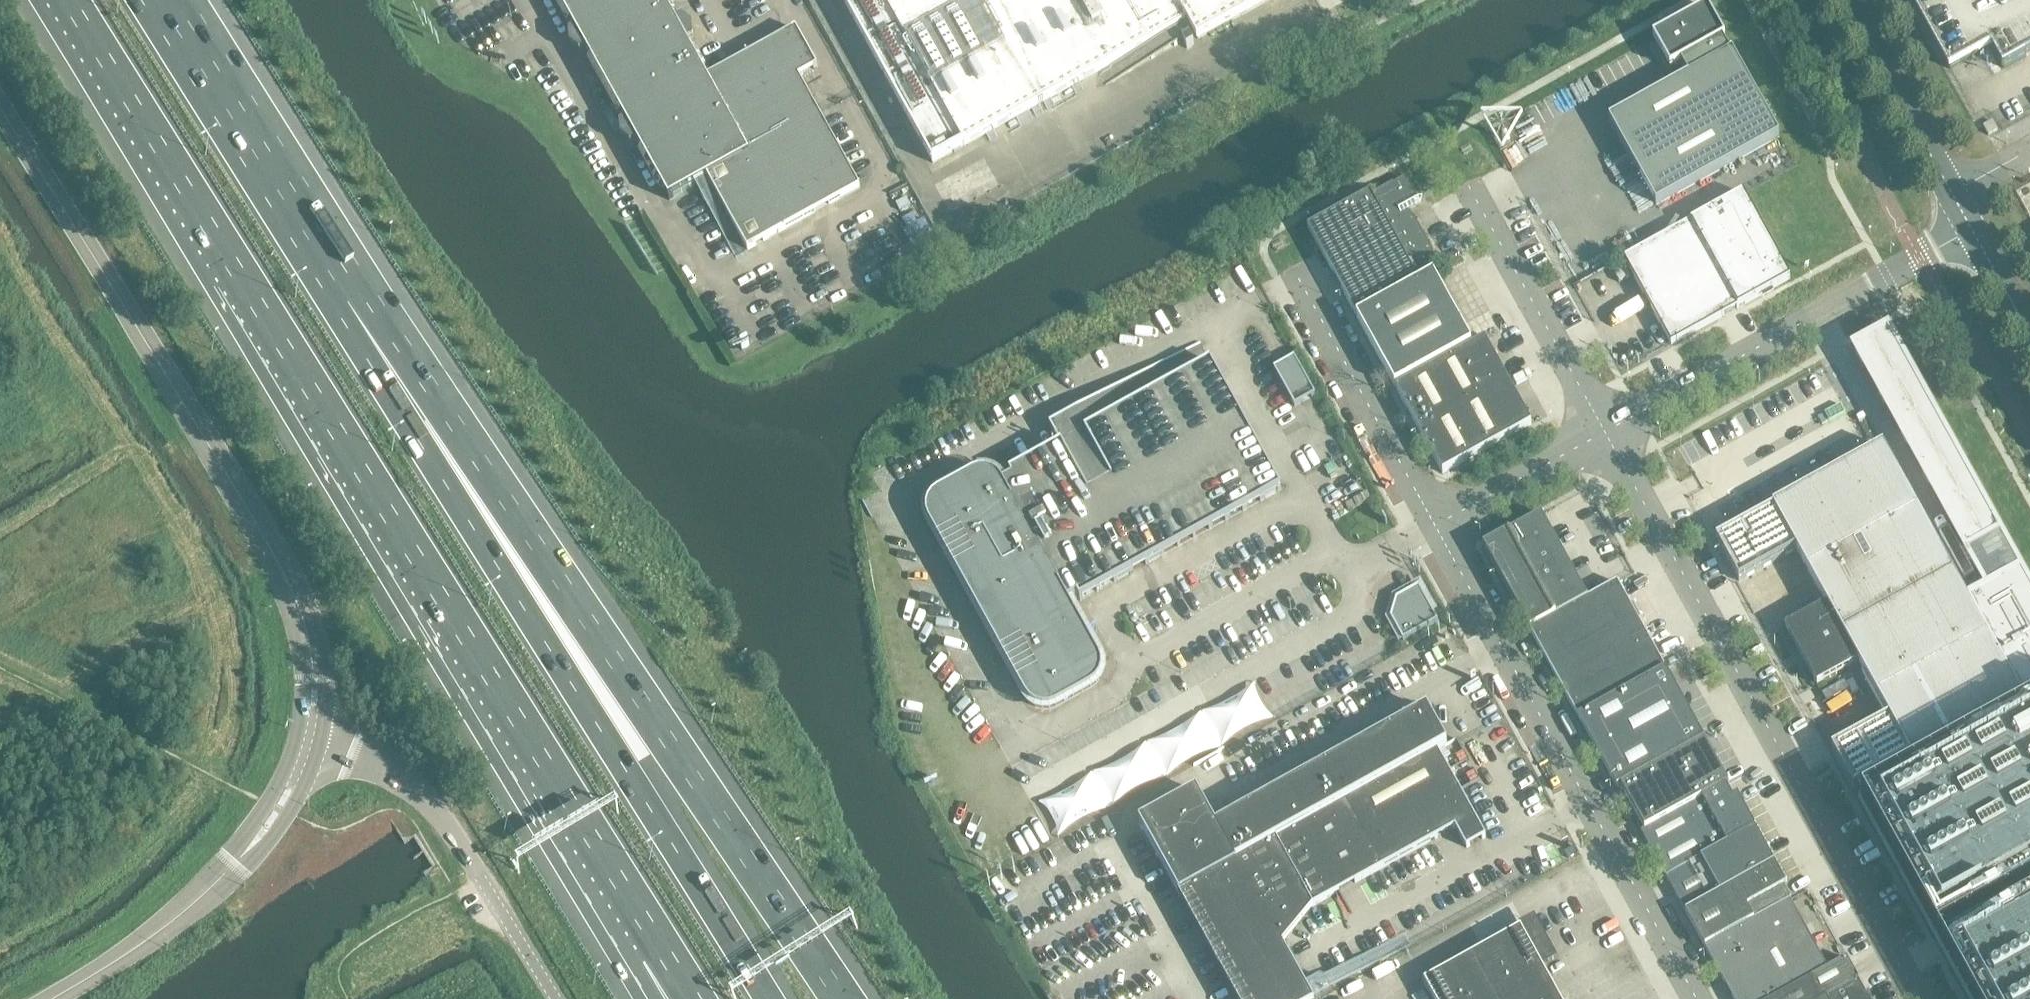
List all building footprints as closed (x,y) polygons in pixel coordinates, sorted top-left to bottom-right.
[(799,77),(814,69),(818,67),(796,29),(776,40),(777,41),(706,79),(702,71),(707,68),(696,49),(691,52),(687,44),(694,40),(692,27),(683,20),(676,24),(671,16),(676,13),(669,0),(553,0),(567,25),(573,22),(592,58),(587,61),(618,117),(623,114),(643,150),(638,153),(659,191),(664,188),(668,196),(667,196),(670,200),(674,198),(673,197),(708,178),(748,250),(860,188),(799,77)] [(844,3),(933,163),(968,144),(1068,88),(1189,22),(1198,39),(1268,0),(849,0),(844,3)] [(1949,69),(1991,46),(2002,65),(2003,67),(2029,52),(2029,0),(1911,0),(1949,69)] [(1707,8),(1653,38),(1669,68),(1680,62),(1688,76),(1610,120),(1656,206),(1779,137),(1777,132),(1732,52),(1729,54),(1721,39),(1724,38),(1707,8)] [(1440,269),(1409,212),(1405,204),(1416,199),(1405,179),(1372,197),(1371,193),(1308,228),(1356,315),(1440,269)] [(1790,278),(1743,193),(1624,259),(1671,344),(1790,278)] [(1629,277),(1622,264),(1612,270),(1619,282),(1629,277)] [(1472,345),(1433,275),(1357,317),(1395,387),(1472,345)] [(1999,534),(1888,332),(1854,350),(1966,552),(1999,534)] [(1419,431),(1508,382),(1485,340),(1396,389),(1419,431)] [(1080,601),(1281,489),(1210,362),(1211,362),(1200,342),(1050,426),(1060,445),(1009,473),(1011,476),(1002,482),(999,477),(993,473),(986,471),(980,472),(973,474),(938,493),(935,495),(933,497),(931,499),(930,501),(929,503),(928,505),(927,509),(927,511),(927,513),(927,515),(927,516),(930,523),(1027,698),(1031,703),(1036,707),(1043,709),(1050,709),(1056,707),(1091,687),(1092,686),(1094,685),(1096,683),(1097,682),(1099,680),(1100,678),(1101,676),(1101,674),(1101,672),(1102,670),(1102,668),(1101,664),(1099,658),(1068,603),(1077,598),(1080,601)] [(1315,395),(1294,357),(1274,369),(1295,407),(1315,395)] [(1443,473),(1532,424),(1508,382),(1419,431),(1443,473)] [(1755,483),(1779,458),(1779,497),(1786,497),(1786,462),(1790,458),(1798,458),(1798,449),(1808,459),(1813,459),(1813,476),(1825,462),(1817,454),(1844,425),(1837,418),(1837,411),(1848,399),(1834,387),(1814,387),(1810,383),(1795,383),(1795,417),(1800,417),(1800,427),(1794,434),(1794,427),(1778,427),(1790,438),(1767,463),(1767,468),(1755,468),(1755,483)] [(1729,445),(1692,458),(1704,489),(1692,493),(1697,507),(1732,494),(1730,488),(1743,483),(1729,445)] [(1968,602),(1883,447),(1773,507),(1774,508),(1774,509),(1716,540),(1739,582),(1797,550),(1823,597),(1828,606),(1824,607),(1824,606),(1785,628),(1817,685),(1817,686),(1856,664),(1855,663),(1858,661),(1889,717),(1832,749),(1854,790),(1912,758),(1913,759),(1958,734),(2022,699),(1968,602)] [(1587,597),(1542,516),(1543,516),(1542,514),(1483,547),(1530,631),(1588,598),(1588,597),(1587,597)] [(2021,573),(1993,588),(1969,601),(1968,602),(2022,699),(2024,703),(2029,700),(2029,589),(2021,573)] [(1666,670),(1617,583),(1588,598),(1530,631),(1578,718),(1666,670)] [(1438,621),(1433,612),(1419,586),(1396,599),(1391,618),(1403,640),(1438,621)] [(1704,739),(1666,670),(1578,718),(1616,788),(1704,739)] [(1057,828),(1274,720),(1258,688),(1041,796),(1057,828)] [(2024,703),(2022,699),(1958,734),(1963,743),(1862,799),(1938,936),(2029,885),(2029,700),(2024,703)] [(1181,891),(1437,750),(1438,751),(1442,749),(1421,712),(1217,826),(1199,794),(1198,794),(1197,792),(1197,791),(1139,823),(1141,826),(1144,824),(1181,891)] [(1726,785),(1729,784),(1704,739),(1616,788),(1617,789),(1619,787),(1620,789),(1622,788),(1645,830),(1726,785)] [(1419,848),(1455,828),(1466,848),(1486,837),(1438,751),(1437,750),(1181,891),(1241,998),(1314,998),(1299,973),(1299,974),(1283,945),(1314,907),(1313,906),(1419,848)] [(1700,858),(1755,827),(1737,796),(1733,798),(1726,785),(1645,830),(1641,832),(1665,877),(1700,858)] [(1776,864),(1755,827),(1700,858),(1721,895),(1776,864)] [(1705,948),(1790,901),(1791,900),(1784,887),(1787,885),(1776,864),(1721,895),(1700,858),(1665,877),(1705,948)] [(1944,947),(1973,998),(2029,998),(2029,899),(1944,947)] [(1790,901),(1705,948),(1733,998),(1773,998),(1828,969),(1790,901)] [(1543,969),(1541,965),(1548,962),(1548,961),(1547,956),(1546,951),(1544,946),(1542,942),(1538,936),(1542,934),(1537,928),(1534,930),(1533,929),(1529,925),(1521,930),(1521,929),(1425,982),(1434,998),(1560,998),(1543,969)] [(1847,958),(1828,969),(1773,998),(1869,998),(1847,958)] [(1309,982),(1316,996),(1354,977),(1348,963),(1309,982)]
